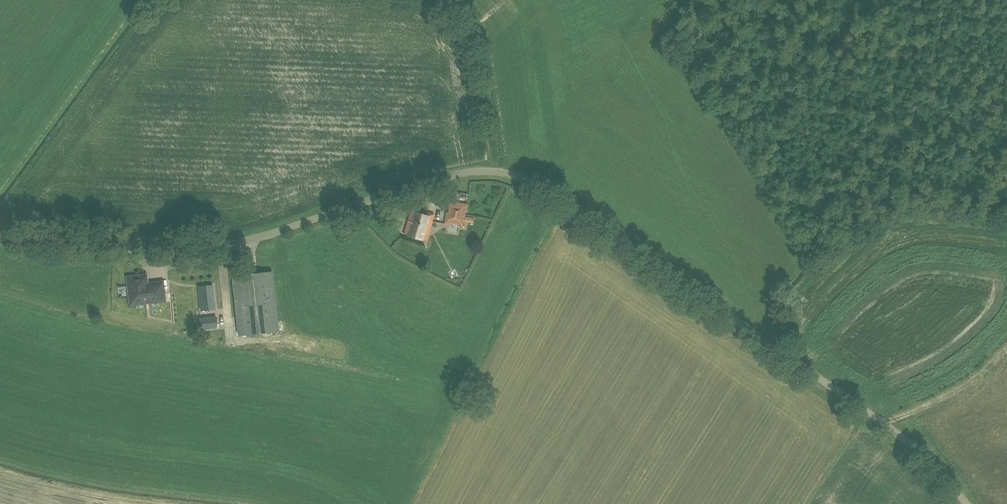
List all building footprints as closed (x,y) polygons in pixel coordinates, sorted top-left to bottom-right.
[(463,227),(467,204),(449,201),(448,207),(449,207),(448,213),(446,212),(445,224),(449,225),(449,223),(458,224),(458,226),(463,227)] [(425,215),(420,213),(421,210),(413,207),(404,234),(426,241),(435,214),(426,212),(425,215)] [(468,272),(464,264),(458,267),(462,275),(468,272)] [(239,335),(279,331),(273,271),(233,276),(239,335)] [(146,283),(145,277),(136,278),(135,277),(129,277),(128,279),(129,285),(130,286),(132,303),(164,299),(162,283),(149,285),(148,285),(146,283)] [(199,287),(201,310),(215,309),(213,285),(199,287)] [(218,328),(217,316),(200,318),(201,330),(218,328)]
